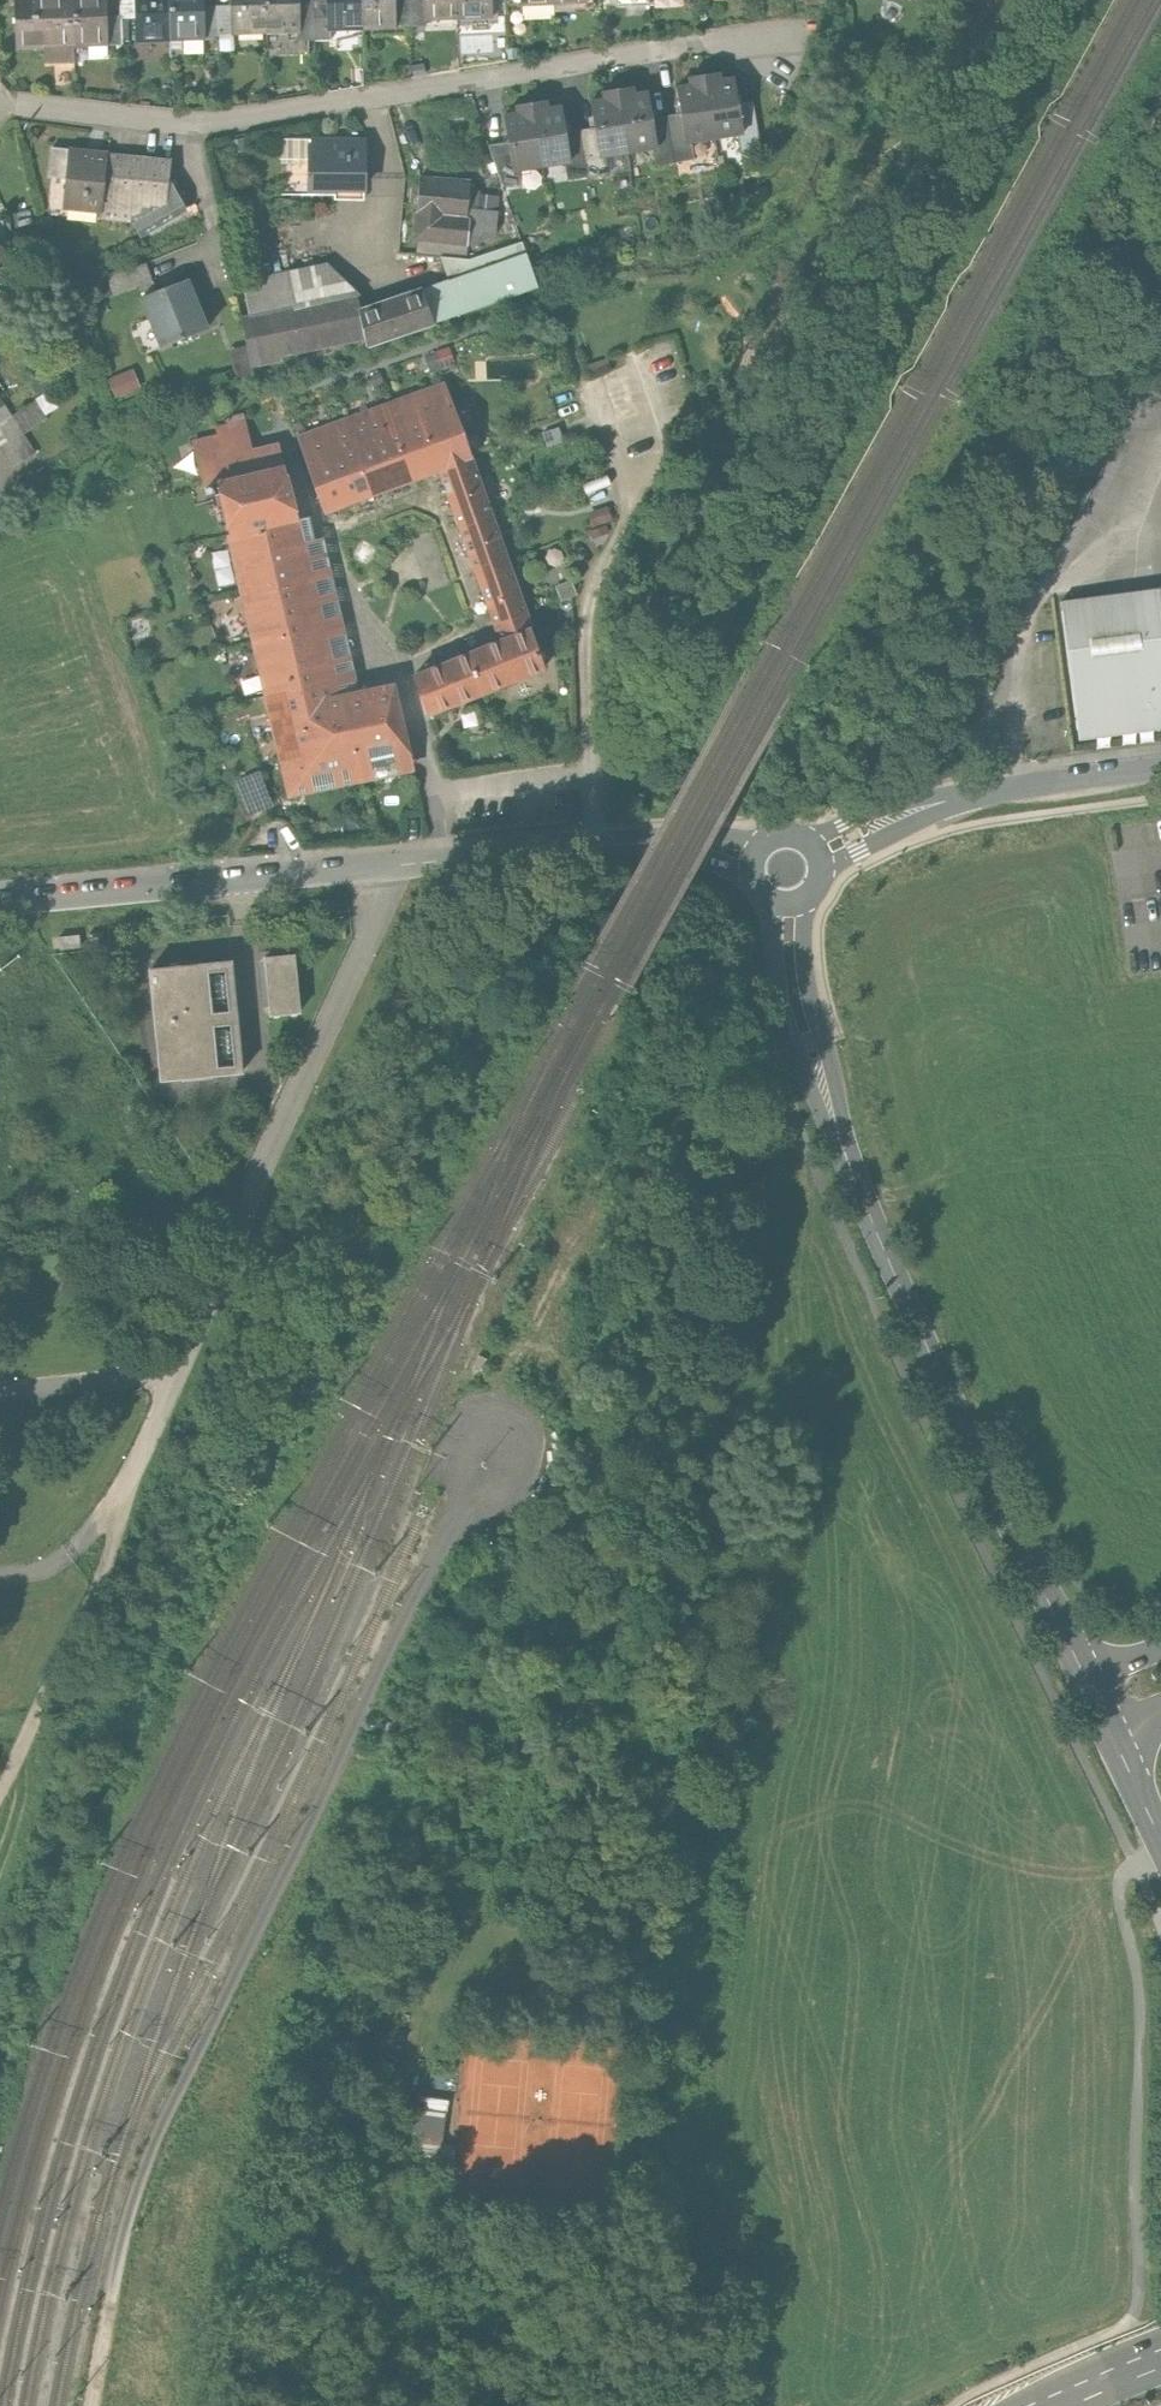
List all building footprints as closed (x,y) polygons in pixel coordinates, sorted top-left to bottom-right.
[(74,45),(72,0),(16,0),(18,48),(44,47),(44,62),(68,61),(68,50),(73,50),(73,45),(74,45)] [(74,45),(86,44),(87,48),(108,47),(107,18),(106,0),(72,0),(74,45)] [(121,18),(121,20),(134,19),(134,0),(120,0),(121,18)] [(170,39),(168,0),(134,0),(134,19),(135,40),(170,39)] [(170,39),(183,38),(183,40),(204,39),(202,6),(202,0),(168,0),(170,39)] [(266,35),(265,0),(231,0),(231,5),(233,36),(266,35)] [(266,35),(298,34),(301,34),(300,0),(265,0),(266,35)] [(301,34),(298,34),(298,43),(314,42),(313,0),(300,0),(301,34)] [(314,42),(329,42),(329,28),(328,0),(313,0),(314,42)] [(361,27),(360,0),(328,0),(329,28),(361,27)] [(361,27),(395,26),(394,0),(360,0),(361,27)] [(395,26),(409,26),(409,0),(394,0),(395,26)] [(409,26),(425,25),(425,21),(423,21),(422,0),(409,0),(409,26)] [(457,18),(456,0),(422,0),(423,21),(425,21),(443,20),(443,18),(457,18)] [(457,18),(491,17),(490,0),(456,0),(457,18)] [(231,5),(217,6),(218,37),(233,36),(231,5)] [(217,6),(202,6),(204,39),(218,39),(218,37),(217,6)] [(121,18),(107,18),(108,47),(122,46),(121,20),(121,18)] [(718,72),(704,75),(714,138),(737,134),(743,133),(738,104),(734,79),(719,81),(718,72)] [(691,141),(714,138),(704,75),(689,77),(691,86),(676,88),(680,114),(685,142),(691,141)] [(632,87),(618,89),(627,151),(651,148),(657,147),(652,118),(647,93),(633,95),(632,87)] [(605,156),(627,151),(618,89),(604,91),(604,100),(590,102),(594,127),(599,156),(605,156)] [(545,101),(531,103),(541,166),(564,162),(570,161),(566,132),(561,107),(546,109),(545,101)] [(752,102),(738,104),(743,133),(737,134),(740,152),(760,149),(752,102)] [(519,169),(541,166),(531,103),(517,106),(518,114),(504,116),(508,142),(512,170),(519,169)] [(680,114),(666,116),(673,164),(694,160),(691,141),(685,142),(680,114)] [(666,116),(652,118),(657,147),(651,148),(653,167),(673,164),(666,116)] [(594,127),(580,130),(587,178),(608,174),(605,156),(599,156),(594,127)] [(580,130),(566,132),(570,161),(564,162),(567,181),(587,178),(580,130)] [(310,167),(311,140),(280,140),(280,167),(310,167)] [(364,141),(311,140),(310,167),(310,189),(363,189),(364,141)] [(508,142),(488,145),(503,187),(521,184),(519,169),(512,170),(508,142)] [(53,149),(49,176),(66,178),(63,207),(68,208),(66,216),(100,220),(107,155),(53,149)] [(172,161),(107,155),(100,220),(133,223),(166,204),(169,181),(172,161)] [(472,216),(467,216),(467,209),(469,189),(470,182),(420,177),(417,211),(414,240),(417,240),(469,245),(472,216)] [(166,204),(133,223),(141,236),(185,210),(169,181),(166,204)] [(479,190),(469,189),(467,209),(498,212),(499,197),(478,196),(479,190)] [(498,212),(467,209),(467,216),(472,216),(469,245),(478,246),(496,235),(498,212)] [(469,245),(417,240),(416,255),(440,256),(467,259),(469,245)] [(448,281),(421,290),(433,324),(538,288),(522,242),(469,260),(467,259),(440,256),(448,281)] [(329,265),(243,282),(249,316),(241,318),(247,346),(252,367),(282,361),(281,354),(362,337),(354,313),(361,311),(358,294),(360,294),(329,265)] [(187,282),(143,297),(161,347),(205,330),(187,282)] [(421,290),(361,311),(354,313),(362,337),(366,348),(433,324),(421,290)] [(247,346),(230,349),(237,379),(253,376),(252,367),(247,346)] [(133,369),(107,380),(115,399),(141,388),(133,369)] [(439,467),(470,456),(461,429),(444,385),(396,402),(391,403),(375,409),(325,428),(297,438),(324,512),(439,467)] [(0,399),(0,453),(11,469),(36,453),(24,435),(47,420),(35,401),(11,417),(0,399)] [(217,483),(284,467),(279,446),(257,451),(251,452),(242,421),(213,427),(215,437),(192,443),(206,495),(215,493),(212,484),(217,483)] [(439,467),(495,628),(526,616),(516,588),(497,534),(480,484),(470,456),(439,467)] [(217,483),(230,535),(298,521),(294,506),(284,467),(217,483)] [(307,519),(298,521),(230,535),(267,696),(335,681),(331,663),(318,605),(305,549),(303,542),(312,540),(307,519)] [(321,538),(312,540),(303,542),(305,549),(318,605),(331,663),(335,681),(337,688),(339,696),(357,692),(321,538)] [(1061,601),(1078,741),(1160,731),(1160,589),(1061,601)] [(533,635),(526,616),(495,628),(500,641),(491,644),(469,653),(442,665),(414,676),(428,714),(484,692),(544,668),(533,635)] [(267,696),(287,779),(409,753),(394,685),(387,686),(357,692),(339,696),(337,688),(335,681),(267,696)] [(413,771),(409,753),(287,779),(290,796),(413,771)] [(293,955),(264,958),(270,1015),(299,1012),(293,955)] [(231,961),(149,970),(160,1081),(242,1073),(231,961)] [(415,2161),(449,2166),(452,2142),(443,2141),(448,2097),(418,2093),(412,2128),(419,2129),(415,2161)]
